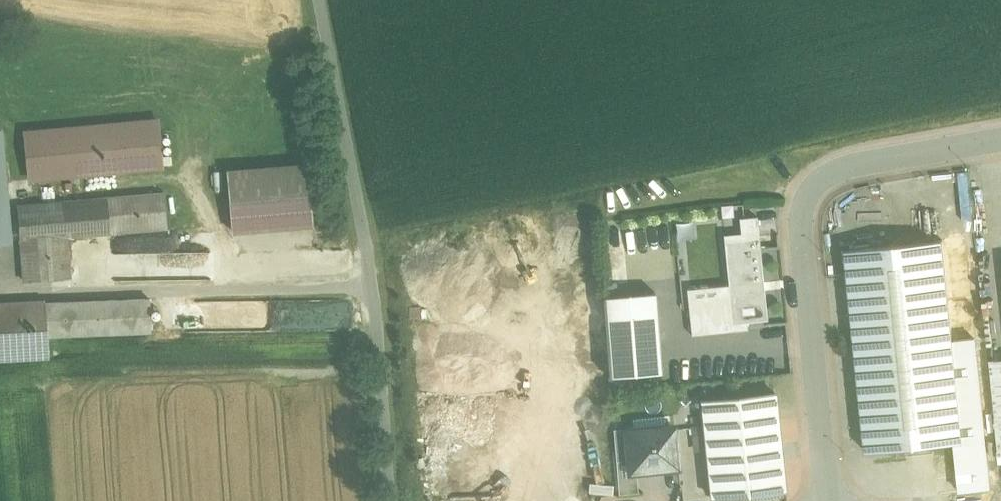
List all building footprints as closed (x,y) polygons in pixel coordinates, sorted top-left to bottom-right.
[(158,120),(26,132),(30,178),(162,166),(159,129),(158,120)] [(8,206),(2,131),(0,131),(0,244),(22,242),(26,287),(71,283),(67,239),(168,230),(165,192),(8,206)] [(308,164),(228,171),(233,231),(313,224),(308,164)] [(744,228),(728,229),(733,279),(737,325),(769,321),(759,212),(743,213),(744,228)] [(943,240),(846,250),(866,451),(964,442),(943,240)] [(737,325),(733,279),(690,283),(695,329),(737,325)] [(654,292),(603,296),(609,377),(661,373),(654,292)] [(0,304),(0,360),(47,357),(46,336),(45,304),(45,301),(0,304)] [(150,301),(45,304),(46,336),(151,333),(150,301)] [(775,393),(702,400),(704,426),(705,435),(712,498),(785,490),(775,393)] [(704,426),(693,427),(694,436),(705,435),(704,426)] [(673,428),(627,432),(630,471),(676,468),(673,428)]
